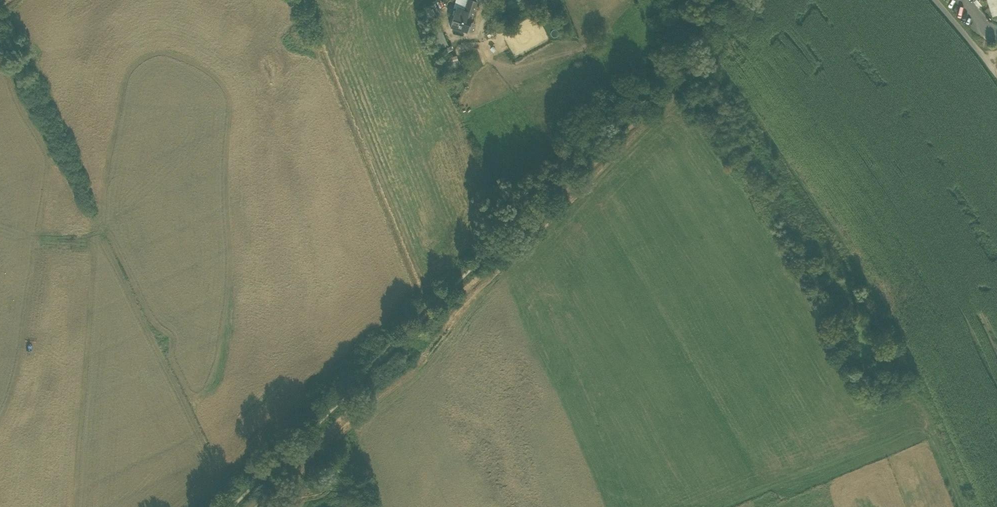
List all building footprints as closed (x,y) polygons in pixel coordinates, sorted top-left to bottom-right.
[(467,32),(472,19),(471,19),(477,2),(470,0),(468,0),(464,11),(456,9),(450,27),(467,32)] [(456,9),(464,11),(468,0),(456,0),(453,9),(456,9)] [(996,15),(996,0),(987,0),(992,16),(996,15)] [(424,13),(427,21),(432,19),(436,17),(433,8),(424,13)] [(430,30),(436,28),(432,19),(427,21),(430,30)] [(430,30),(438,49),(448,46),(440,26),(436,28),(430,30)] [(450,45),(438,52),(441,57),(453,50),(450,45)] [(456,55),(443,60),(447,74),(461,70),(456,55)]
